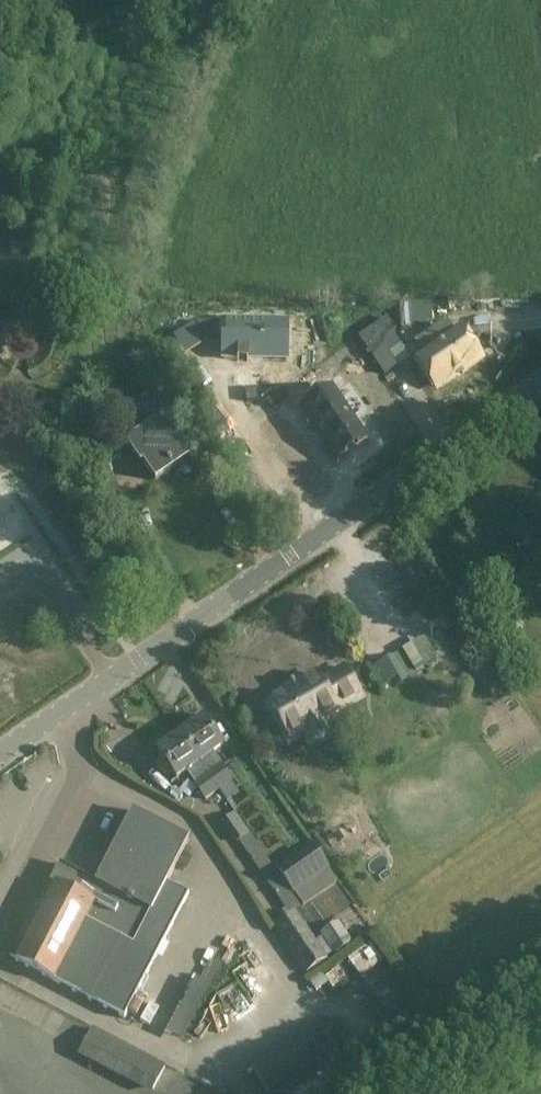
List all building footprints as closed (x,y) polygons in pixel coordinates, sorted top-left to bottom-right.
[(220,345),(284,346),(285,307),(221,306),(221,309),(191,308),(202,325),(220,326),(220,345)] [(438,391),(483,360),(461,327),(453,332),(447,323),(417,343),(423,353),(416,358),(438,391)] [(133,404),(149,427),(125,442),(135,456),(137,455),(155,482),(189,459),(168,427),(180,419),(159,386),(133,404)] [(299,415),(333,465),(363,445),(329,395),(299,415)] [(23,573),(2,535),(9,531),(0,515),(0,585),(23,573)] [(371,670),(382,688),(399,678),(388,660),(371,670)] [(300,688),(271,704),(290,737),(336,710),(338,714),(362,700),(351,681),(328,694),(318,677),(300,687),(300,688)] [(505,691),(497,679),(486,687),(494,699),(505,691)] [(190,730),(181,736),(219,790),(226,800),(237,792),(231,782),(212,754),(223,746),(205,720),(204,720),(200,715),(186,724),(190,730)] [(181,736),(158,752),(176,779),(186,772),(194,784),(192,785),(204,802),(220,791),(219,790),(181,736)] [(133,812),(96,882),(60,864),(51,882),(56,885),(16,962),(126,1019),(190,895),(168,883),(190,841),(133,812)] [(312,846),(278,868),(294,893),(328,870),(312,846)] [(295,912),(273,926),(307,975),(328,960),(327,958),(332,955),(321,939),(316,943),(295,912)] [(339,922),(320,935),(334,955),(352,943),(339,922)] [(249,982),(259,972),(247,960),(238,970),(249,982)] [(71,1046),(83,1025),(66,1016),(54,1037),(71,1046)] [(170,1066),(88,1026),(80,1041),(90,1046),(85,1057),(158,1092),(170,1066)] [(251,1067),(269,1093),(271,1093),(328,1056),(310,1028),(251,1067)] [(33,1077),(40,1057),(0,1044),(0,1066),(33,1077)]
